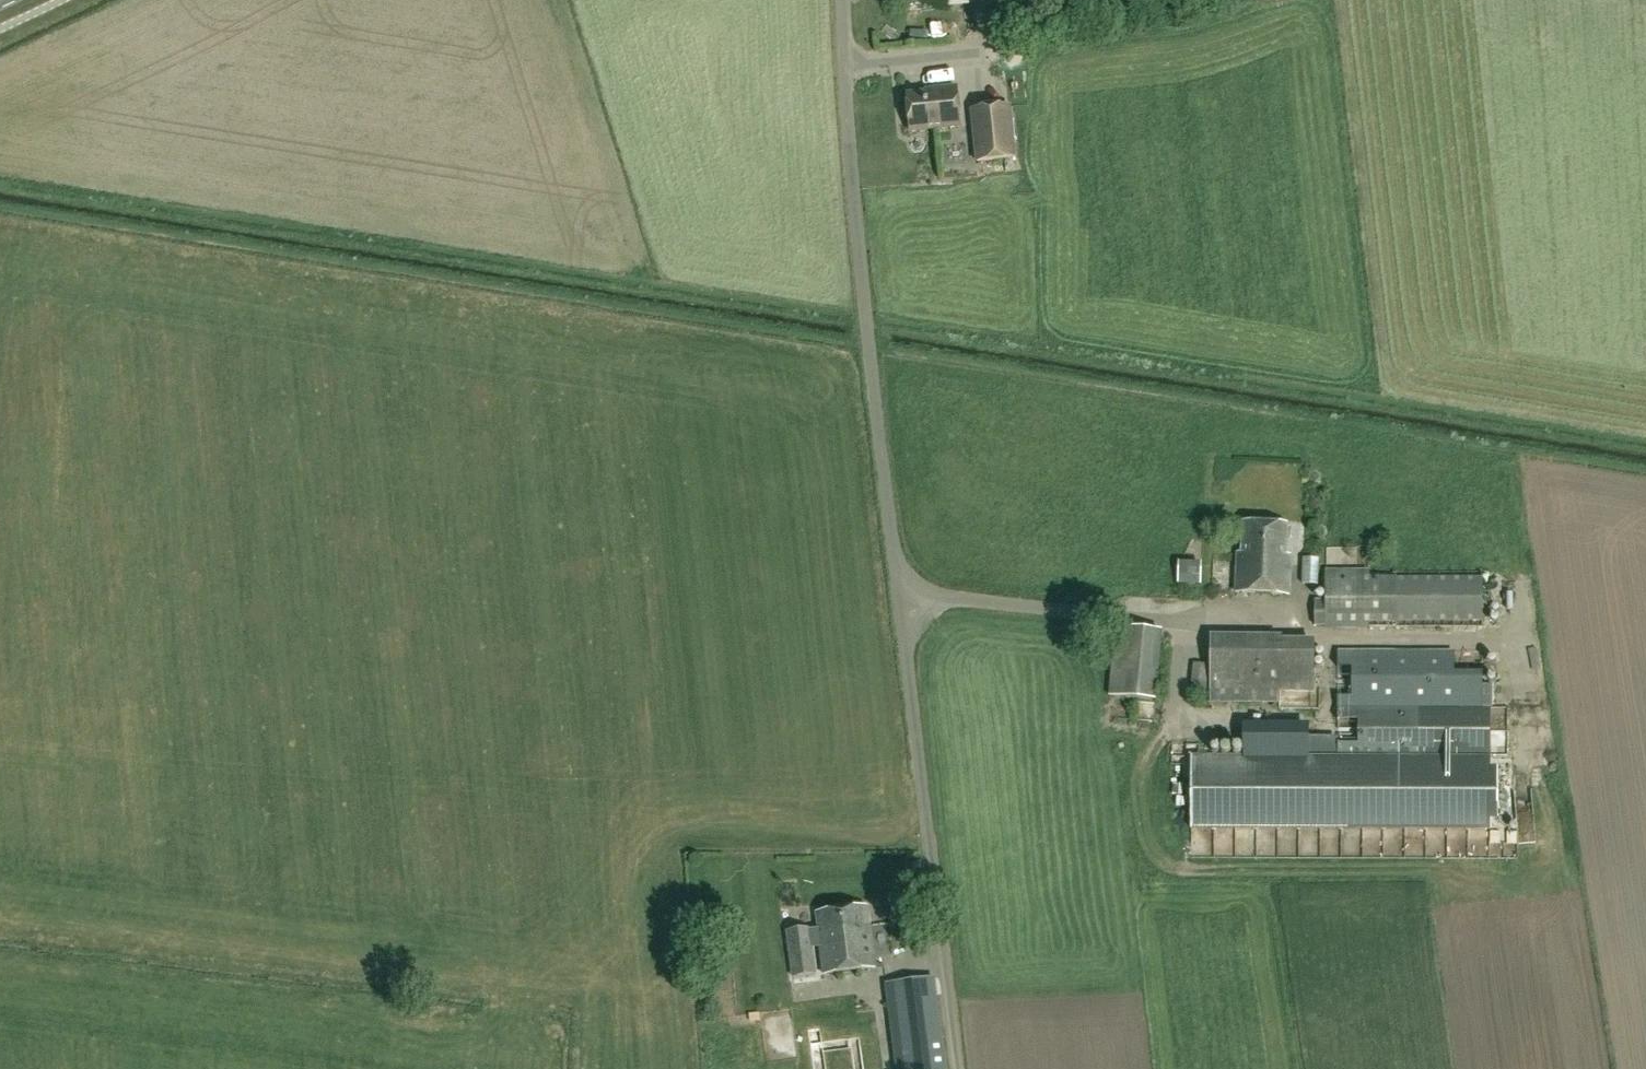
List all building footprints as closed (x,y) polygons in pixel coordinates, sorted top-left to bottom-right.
[(910,131),(960,125),(956,87),(935,89),(936,92),(907,95),(910,131)] [(1011,106),(971,110),(977,163),(1017,158),(1011,106)] [(1291,556),(1286,555),(1287,524),(1243,523),(1242,554),(1238,554),(1237,593),(1290,595),(1291,556)] [(1304,558),(1303,583),(1317,584),(1318,558),(1304,558)] [(1326,623),(1326,625),(1482,626),(1482,572),(1326,570),(1326,600),(1315,599),(1315,623),(1326,623)] [(1160,630),(1117,626),(1110,696),(1154,700),(1160,630)] [(1196,627),(1195,691),(1300,692),(1301,628),(1196,627)] [(1491,706),(1482,705),(1482,652),(1339,653),(1339,738),(1242,737),(1242,755),(1339,755),(1420,755),(1491,755),(1491,706)] [(1192,757),(1192,829),(1491,830),(1491,817),(1498,817),(1510,817),(1511,770),(1498,770),(1491,770),(1491,758),(1192,757)] [(824,975),(875,969),(867,906),(816,912),(818,928),(787,931),(793,977),(815,975),(810,939),(819,938),(824,975)] [(887,983),(899,1068),(948,1068),(934,976),(887,983)] [(783,999),(793,1068),(865,1068),(857,1010),(841,1012),(838,991),(783,999)]
